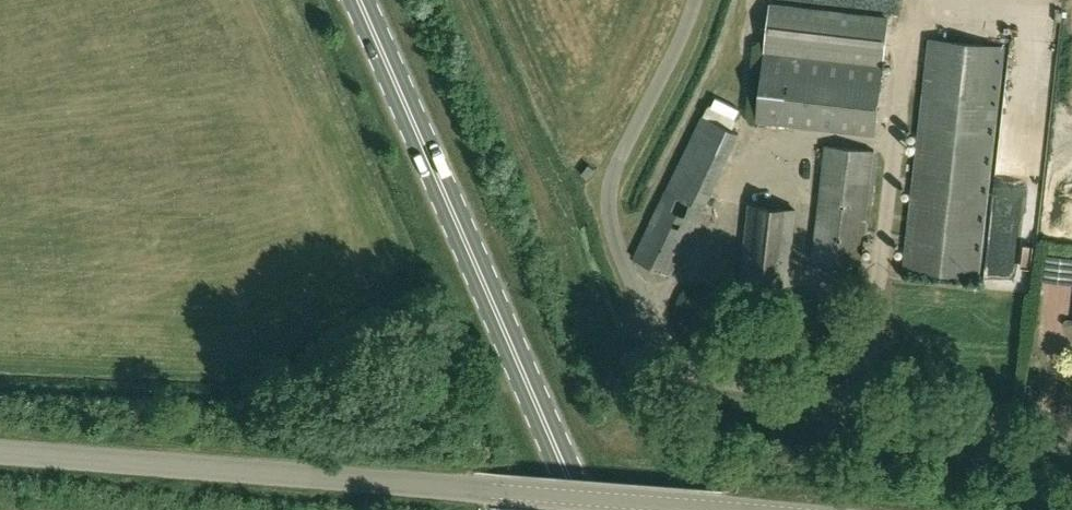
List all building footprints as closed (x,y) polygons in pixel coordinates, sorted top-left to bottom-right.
[(883,62),(889,18),(770,4),(765,49),(883,62)] [(978,276),(1003,47),(929,39),(904,268),(978,276)] [(875,134),(883,63),(765,50),(757,121),(875,134)] [(670,275),(740,133),(704,115),(634,257),(670,275)] [(859,263),(873,150),(827,145),(814,258),(859,263)] [(589,165),(582,174),(587,178),(594,169),(589,165)] [(787,288),(796,209),(749,204),(740,283),(787,288)]
